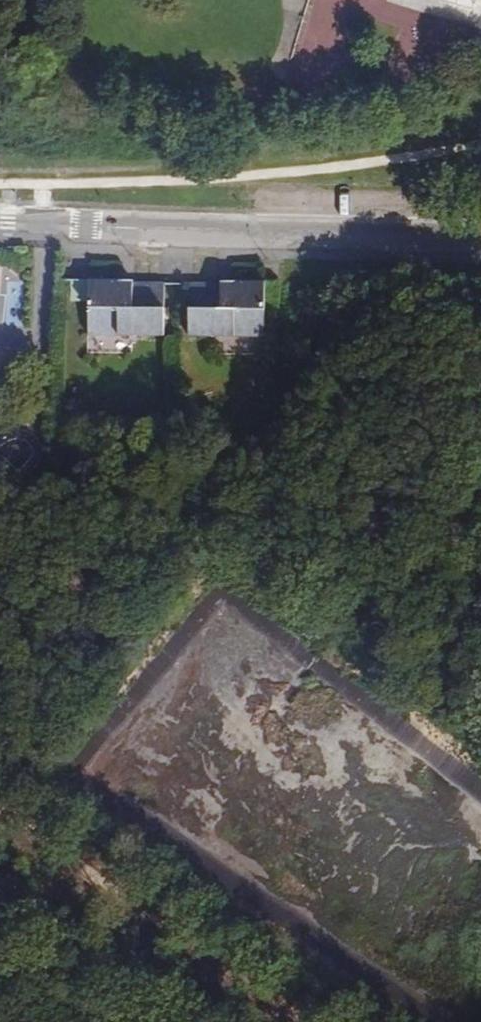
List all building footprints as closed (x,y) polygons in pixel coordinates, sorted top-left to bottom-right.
[(480,27),(480,1),(477,0),(454,0),(453,5),(469,10),(465,22),(480,27)] [(162,332),(165,280),(133,278),(133,276),(89,274),(87,329),(162,332)] [(263,336),(265,281),(221,279),(221,282),(189,281),(188,333),(263,336)]
